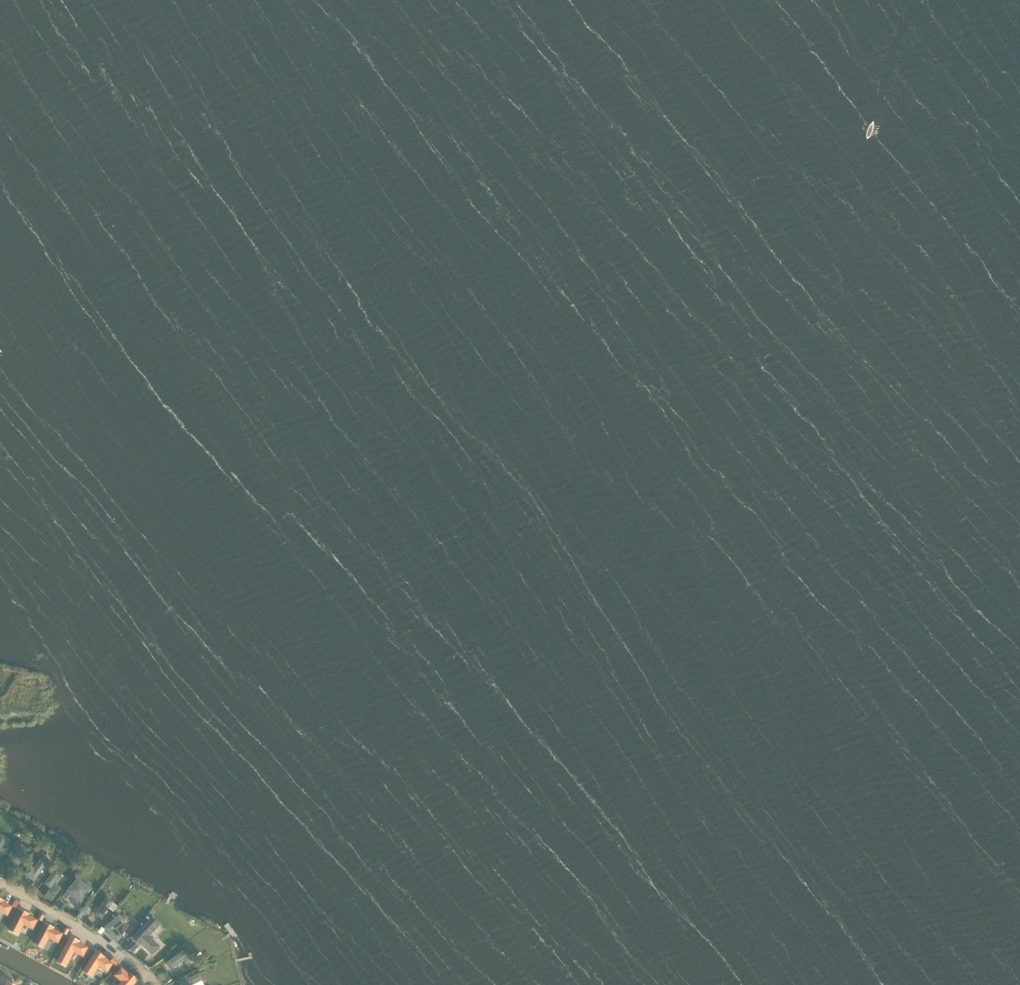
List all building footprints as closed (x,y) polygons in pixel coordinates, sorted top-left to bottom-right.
[(12,861),(19,866),(29,850),(17,843),(13,850),(17,853),(12,861)] [(24,876),(35,883),(50,861),(43,856),(35,869),(31,866),(24,876)] [(55,870),(49,879),(44,884),(51,889),(45,897),(52,902),(61,889),(55,884),(62,875),(55,870)] [(66,892),(81,904),(93,890),(78,878),(66,892)] [(95,915),(101,919),(109,909),(113,912),(117,907),(113,904),(114,903),(108,898),(95,915)] [(11,908),(2,903),(3,902),(0,900),(0,912),(7,915),(11,908)] [(28,917),(28,915),(21,911),(10,931),(18,935),(23,924),(32,929),(36,921),(28,917)] [(114,921),(105,929),(117,943),(123,937),(116,930),(125,922),(120,916),(119,917),(114,921)] [(155,930),(159,926),(151,919),(134,937),(152,955),(159,947),(148,937),(153,932),(155,930)] [(54,929),(46,925),(35,945),(43,949),(49,938),(58,943),(62,935),(53,930),(54,929)] [(71,938),(58,963),(65,967),(74,951),(83,956),(87,949),(78,944),(79,942),(71,938)] [(133,953),(137,948),(133,944),(128,949),(133,953)] [(167,963),(172,970),(183,962),(186,966),(193,961),(186,950),(167,963)] [(97,953),(84,972),(91,976),(98,966),(107,972),(111,965),(103,959),(104,958),(97,953)] [(122,984),(133,984),(137,981),(130,975),(129,976),(122,970),(116,976),(123,983),(122,984)] [(179,984),(195,984),(204,981),(201,973),(188,978),(187,976),(180,979),(181,982),(178,983),(179,984)] [(166,984),(171,980),(168,975),(162,979),(166,984)]
